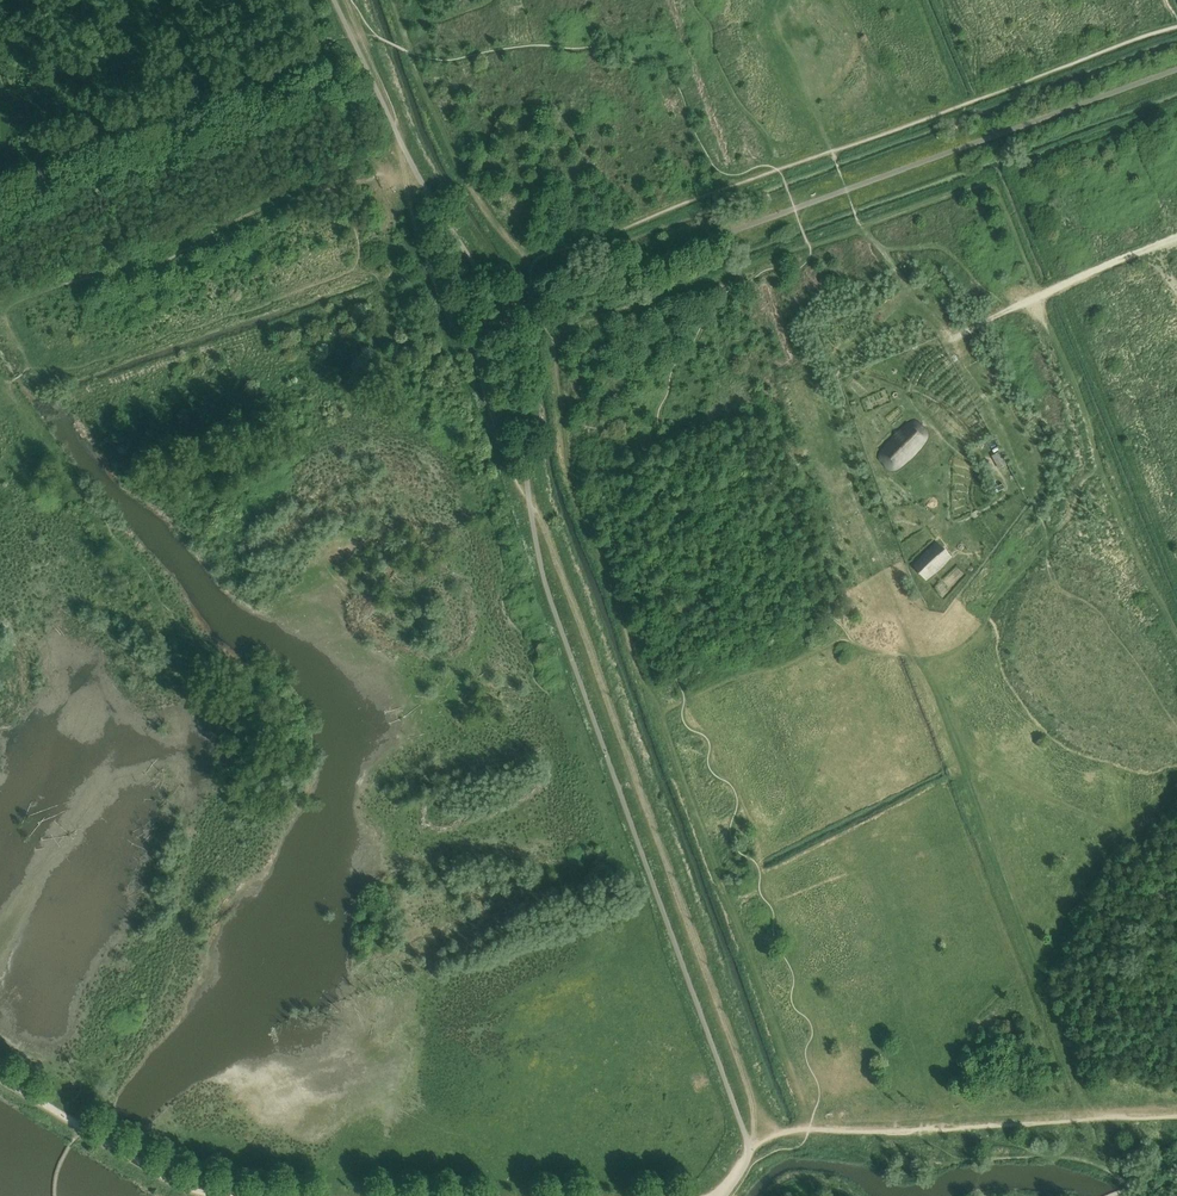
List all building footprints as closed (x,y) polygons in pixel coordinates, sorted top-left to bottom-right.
[(880,453),(880,455),(880,456),(881,458),(884,462),(886,464),(890,468),(891,469),(892,469),(895,468),(899,466),(901,465),(906,461),(912,456),(917,451),(922,445),(925,439),(926,437),(926,435),(926,432),(925,430),(918,423),(917,422),(915,421),(913,422),(911,423),(905,427),(901,431),(892,439),(881,452),(880,453)] [(994,459),(999,469),(1007,464),(1002,455),(994,459)] [(996,492),(1005,488),(1003,483),(994,488),(996,492)] [(937,542),(913,565),(927,580),(952,556),(937,542)]
